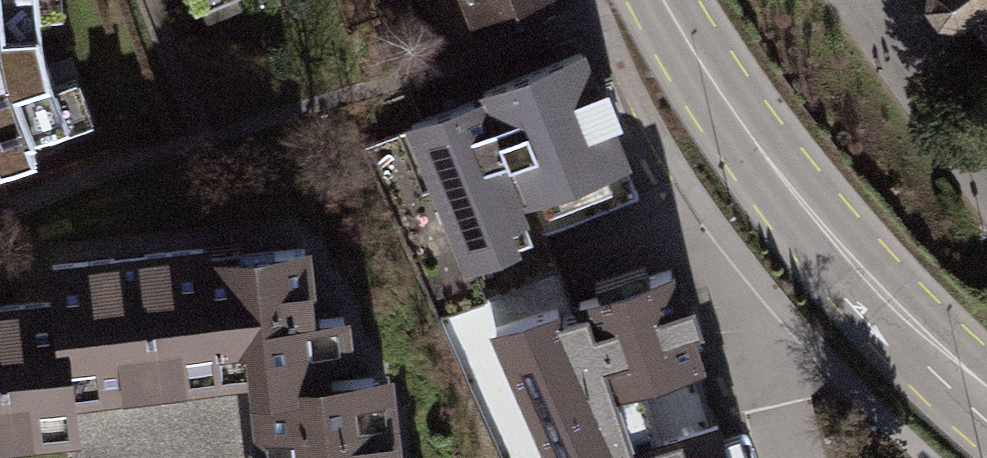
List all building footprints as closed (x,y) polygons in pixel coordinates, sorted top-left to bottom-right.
[(25,145),(18,128),(59,109),(42,60),(30,15),(30,0),(0,0),(0,154),(25,145)] [(564,5),(562,0),(447,0),(464,44),(564,5)] [(986,37),(986,0),(962,0),(986,37)] [(580,44),(400,118),(461,266),(516,244),(506,220),(524,213),(515,192),(622,148),(580,44)] [(701,337),(666,238),(580,269),(583,278),(615,368),(701,337)] [(322,246),(200,258),(213,400),(256,396),(367,385),(360,319),(329,322),(322,246)] [(213,400),(200,258),(65,270),(68,306),(78,413),(213,400)] [(637,430),(615,368),(583,278),(498,320),(557,457),(647,457),(637,430)] [(82,453),(78,413),(68,306),(0,313),(0,457),(34,457),(82,453)] [(256,396),(262,457),(413,457),(406,382),(367,385),(256,396)] [(715,404),(637,430),(647,457),(733,457),(715,404)]
